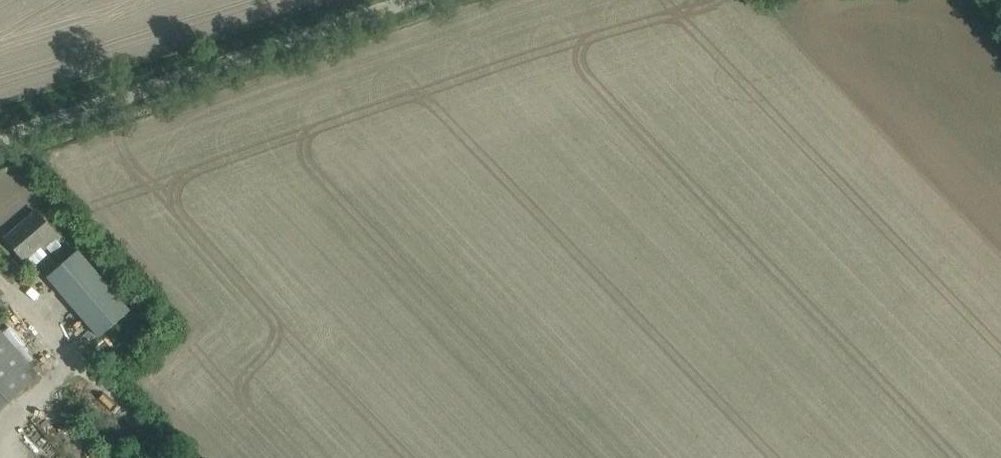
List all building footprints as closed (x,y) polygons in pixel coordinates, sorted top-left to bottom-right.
[(37,212),(6,239),(25,261),(40,248),(42,251),(58,237),(37,212)] [(45,281),(97,342),(130,314),(77,253),(45,281)] [(40,375),(33,366),(0,330),(0,410),(40,375)]
